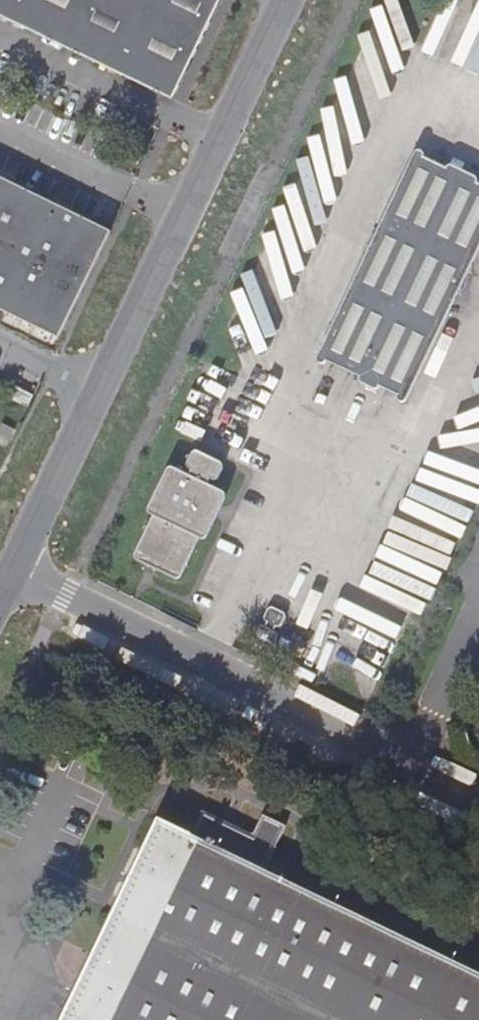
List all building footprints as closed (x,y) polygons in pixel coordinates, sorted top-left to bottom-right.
[(144,86),(147,81),(177,95),(223,0),(0,0),(0,9),(43,30),(40,36),(89,60),(93,53),(126,70),(123,76),(144,86)] [(40,36),(43,30),(0,9),(0,17),(40,36)] [(89,60),(123,76),(126,70),(93,53),(89,60)] [(144,86),(174,100),(177,95),(147,81),(144,86)] [(425,157),(426,154),(425,152),(423,150),(419,150),(417,151),(319,355),(318,357),(319,361),(322,364),(325,363),(328,361),(360,376),(362,382),(375,389),(381,387),(398,395),(399,398),(400,401),(403,402),(406,402),(409,399),(478,253),(478,181),(478,177),(451,164),(446,167),(425,157)] [(111,231),(0,177),(0,308),(61,337),(94,267),(111,231)] [(7,396),(28,406),(33,395),(13,385),(7,396)] [(181,578),(183,576),(224,491),(210,484),(211,480),(215,481),(217,481),(219,480),(225,468),(224,464),(221,461),(200,451),(196,452),(194,453),(188,466),(189,469),(192,471),(190,475),(176,468),(135,555),(136,559),(177,579),(181,578)] [(426,618),(468,529),(405,499),(363,588),(426,618)] [(287,613),(273,606),(270,607),(264,617),(265,620),(268,622),(265,626),(262,625),(259,627),(254,637),(255,641),(269,648),(274,647),(279,636),(278,633),(276,631),(278,627),(280,628),(283,627),(288,616),(287,613)] [(70,1019),(478,1019),(478,972),(266,870),(287,826),(264,814),(254,834),(204,811),(192,835),(165,822),(124,907),(70,1019)]
